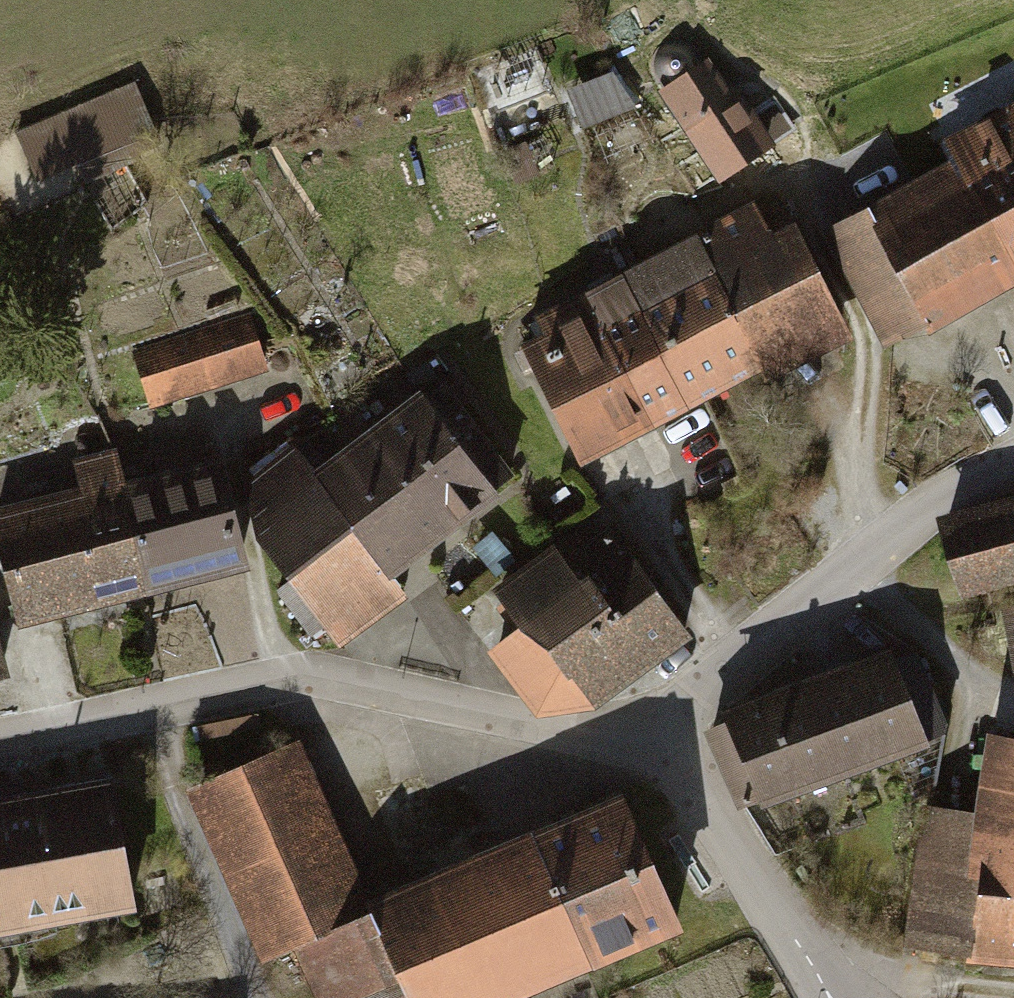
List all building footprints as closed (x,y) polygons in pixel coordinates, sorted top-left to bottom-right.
[(650,68),(723,187),(784,151),(737,74),(715,88),(689,45),(650,68)] [(584,120),(624,113),(617,74),(577,82),(584,120)] [(0,143),(0,176),(14,209),(161,147),(135,86),(0,143)] [(892,357),(1013,294),(1013,108),(942,145),(956,172),(830,236),(892,357)] [(632,273),(699,414),(852,342),(785,201),(632,273)] [(623,375),(652,436),(699,414),(632,273),(585,295),(623,375)] [(525,356),(550,409),(623,375),(585,295),(534,319),(547,346),(525,356)] [(245,319),(138,354),(154,402),(261,368),(245,319)] [(652,436),(623,375),(550,409),(579,470),(652,436)] [(443,529),(513,477),(447,390),(377,443),(443,529)] [(383,573),(443,529),(377,443),(321,485),(294,449),(255,479),(270,544),(339,638),(399,595),(383,573)] [(148,588),(123,487),(114,453),(76,463),(85,498),(0,520),(0,542),(20,621),(148,588)] [(220,463),(123,487),(148,588),(244,565),(220,463)] [(941,525),(962,597),(1013,583),(1013,504),(941,525)] [(613,676),(679,630),(611,533),(567,565),(586,591),(564,606),(613,676)] [(586,695),(613,676),(564,606),(586,591),(567,565),(558,552),(503,592),(531,631),(505,649),(543,701),(586,695)] [(914,653),(721,729),(757,821),(950,745),(914,653)] [(693,940),(632,798),(374,906),(305,746),(197,792),(272,969),(291,961),(307,997),(556,997),(693,940)] [(1013,978),(1013,752),(995,749),(981,819),(929,814),(914,969),(1013,978)] [(0,805),(0,926),(126,902),(104,786),(0,805)]
